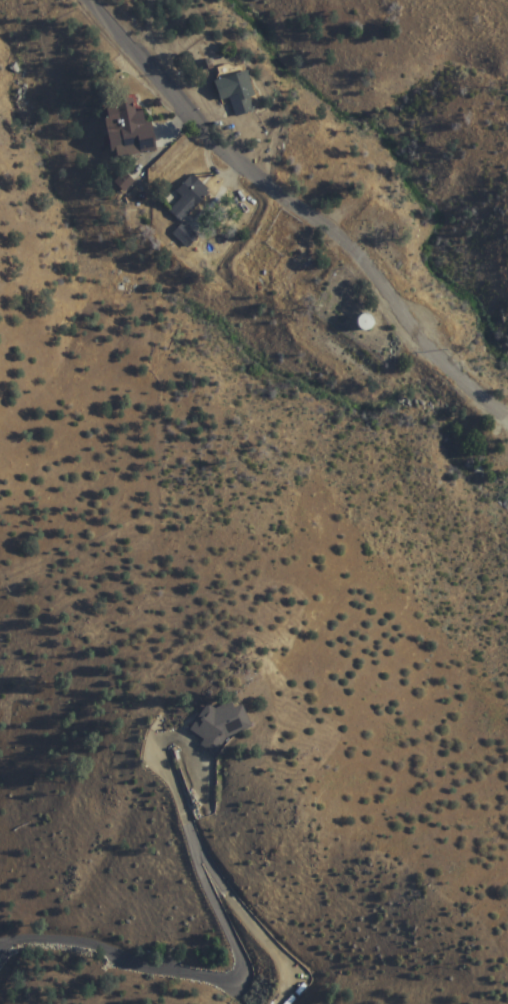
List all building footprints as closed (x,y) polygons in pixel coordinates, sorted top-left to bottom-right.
[(249,70),(216,78),(221,98),(232,95),(237,115),(259,109),(249,70)] [(112,156),(155,150),(149,108),(136,109),(135,97),(105,101),(112,156)] [(184,196),(171,209),(184,221),(212,191),(193,173),(177,190),(184,196)] [(174,234),(189,247),(199,235),(184,223),(174,234)] [(243,704),(235,708),(232,702),(214,710),(194,719),(207,749),(254,729),(243,704)]
